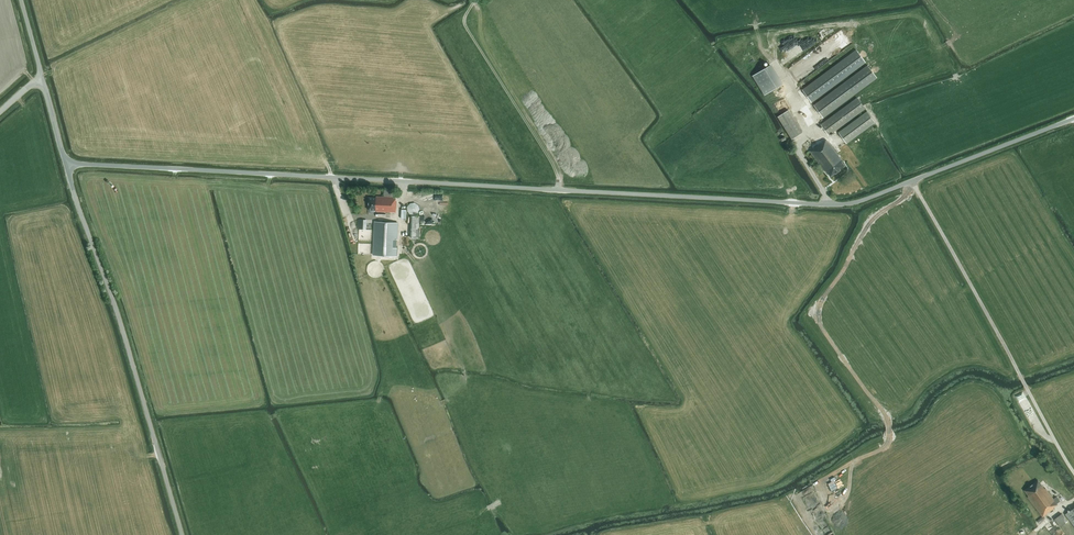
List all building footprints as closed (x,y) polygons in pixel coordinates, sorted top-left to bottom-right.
[(802,89),(812,102),(866,62),(856,49),(802,89)] [(752,76),(764,95),(782,84),(770,65),(752,76)] [(814,105),(823,118),(877,78),(867,65),(814,105)] [(866,109),(857,97),(821,124),(829,136),(866,109)] [(803,132),(789,110),(778,116),(792,139),(803,132)] [(875,122),(867,111),(838,132),(847,143),(875,122)] [(840,169),(844,165),(841,161),(842,161),(826,139),(822,143),(821,142),(810,151),(825,171),(826,171),(831,176),(835,172),(836,173),(840,170),(840,169)] [(384,192),(384,197),(376,196),(376,198),(369,197),(368,210),(376,210),(376,211),(396,212),(397,202),(396,202),(396,197),(396,194),(391,193),(391,192),(384,192)] [(418,213),(420,209),(418,205),(414,203),(410,203),(408,206),(408,211),(410,214),(414,215),(418,213)] [(412,216),(410,237),(419,238),(420,216),(412,216)] [(396,256),(398,223),(375,222),(374,255),(396,256)] [(1028,496),(1027,497),(1042,517),(1037,521),(1039,523),(1045,518),(1044,516),(1054,508),(1053,507),(1057,504),(1057,503),(1060,501),(1057,496),(1053,499),(1045,488),(1044,489),(1038,480),(1024,490),(1028,496)] [(1065,514),(1073,526),(1073,508),(1065,514)] [(1067,521),(1062,513),(1054,519),(1060,526),(1067,521)]
